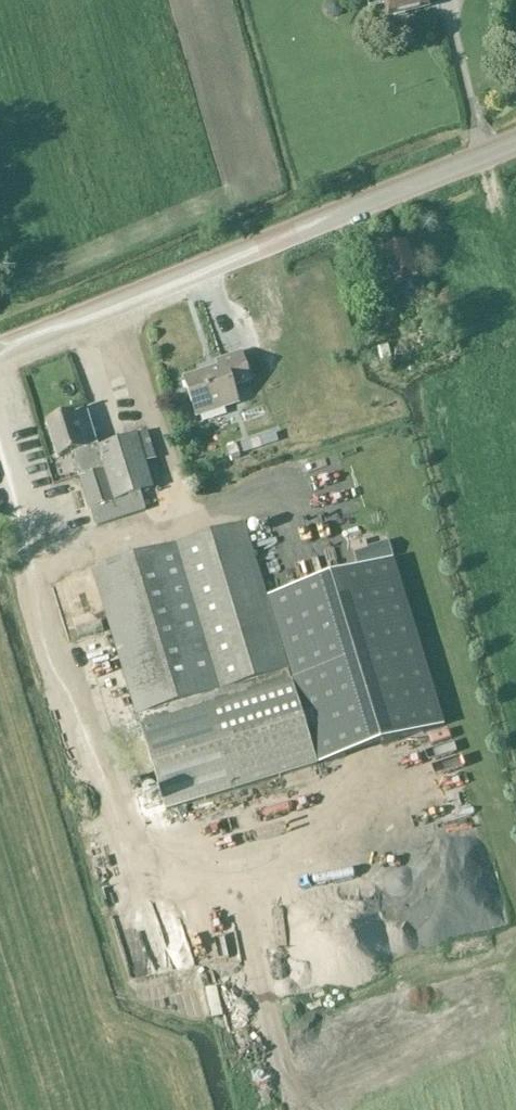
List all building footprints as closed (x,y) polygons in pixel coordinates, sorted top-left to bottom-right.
[(388,17),(429,8),(427,0),(384,0),(388,17)] [(342,4),(337,1),(331,2),(327,6),(328,13),(332,17),(339,16),(343,12),(342,4)] [(419,279),(406,243),(384,251),(396,286),(402,284),(406,296),(423,291),(419,279)] [(232,386),(247,381),(238,354),(217,361),(219,367),(186,378),(198,416),(237,403),(232,386)] [(76,421),(74,414),(47,422),(59,459),(72,455),(80,479),(90,510),(89,510),(94,527),(146,511),(141,495),(164,488),(147,434),(98,449),(89,418),(76,421)] [(316,765),(243,524),(92,570),(165,811),(316,765)]
